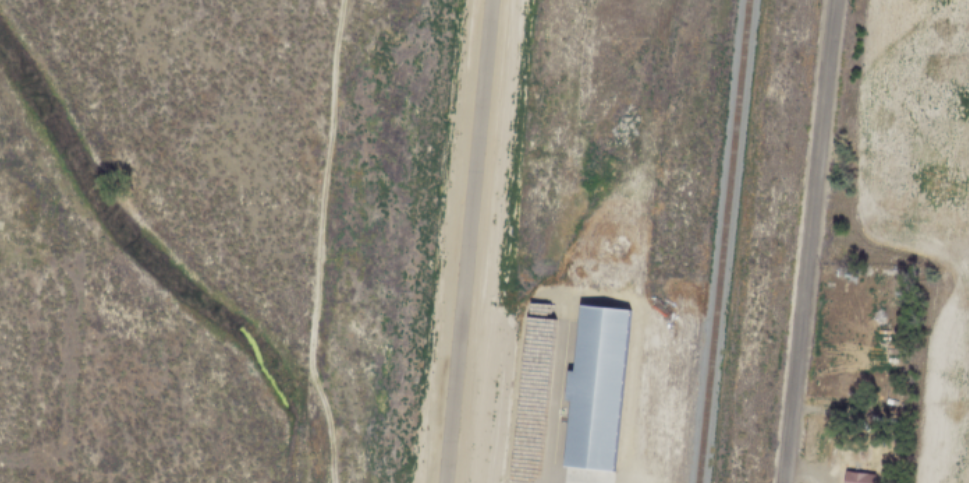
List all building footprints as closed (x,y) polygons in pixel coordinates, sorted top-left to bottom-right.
[(567,371),(571,371),(578,305),(629,311),(613,472),(561,467),(568,400),(564,400),(567,371)] [(873,473),(872,482),(842,482),(843,470),(873,473)]
